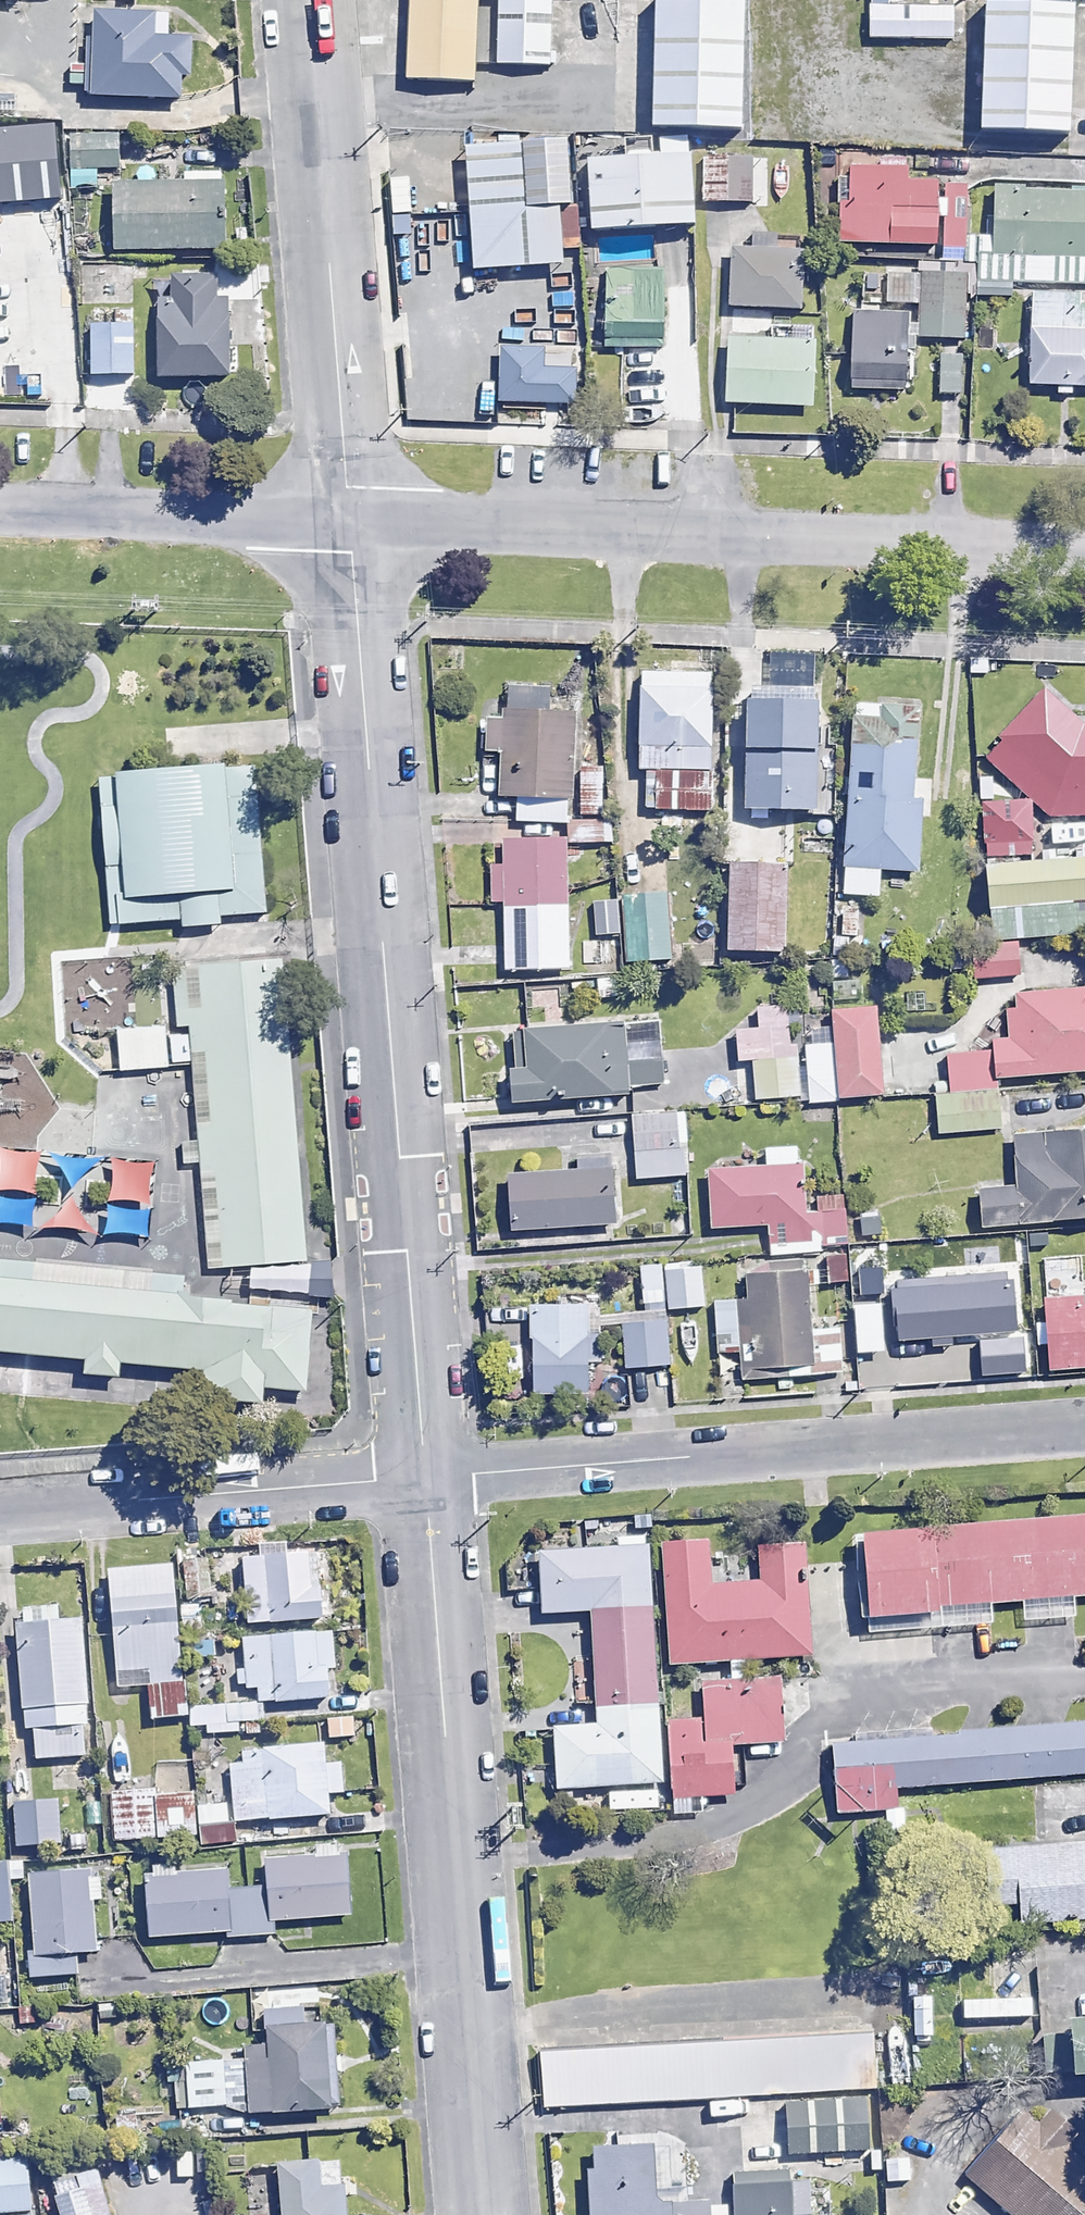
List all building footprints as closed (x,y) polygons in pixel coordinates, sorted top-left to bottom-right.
[(400,74),(470,79),(476,0),(405,0),(400,74)] [(497,64),(550,65),(551,0),(498,0),(497,64)] [(748,9),(660,6),(656,136),(745,138),(748,9)] [(954,11),(871,9),(870,41),(953,43),(954,11)] [(1079,18),(990,14),(985,140),(1073,143),(1079,18)] [(158,19),(96,17),(93,101),(183,104),(184,81),(193,82),(195,44),(157,42),(158,19)] [(62,198),(57,125),(0,129),(0,203),(62,198)] [(78,172),(96,170),(119,169),(117,137),(76,140),(78,172)] [(650,256),(649,235),(696,233),(693,160),(690,160),(689,140),(659,142),(659,161),(587,164),(590,237),(591,258),(650,256)] [(573,212),(570,144),(526,146),(529,215),(573,212)] [(753,160),(702,160),(702,205),(754,205),(753,160)] [(96,170),(78,172),(71,172),(73,193),(98,192),(96,170)] [(908,186),(908,173),(853,171),(852,212),(841,212),(839,245),(964,249),(966,188),(908,186)] [(226,188),(224,188),(224,175),(185,175),(185,188),(117,189),(118,253),(226,252),(226,188)] [(411,181),(392,182),(393,219),(412,219),(411,181)] [(996,195),(994,282),(1084,284),(1084,197),(996,195)] [(486,211),(470,212),(473,256),(490,255),(486,211)] [(580,216),(561,217),(564,254),(582,252),(580,216)] [(802,255),(734,255),(734,312),(802,312),(802,255)] [(665,271),(609,272),(611,345),(667,344),(665,271)] [(964,279),(921,278),(921,340),(964,340),(964,279)] [(217,281),(174,283),(175,312),(160,312),(163,384),(232,382),(230,301),(217,301),(217,281)] [(1031,296),(1030,390),(1084,390),(1084,308),(1079,308),(1079,296),(1031,296)] [(907,316),(854,317),(855,391),(908,390),(907,316)] [(134,378),(133,330),(92,331),(93,379),(134,378)] [(816,345),(731,343),(729,408),(814,410),(816,345)] [(961,360),(942,359),(941,398),(960,399),(961,360)] [(724,672),(644,670),(642,766),(655,767),(654,802),(722,803),(724,672)] [(575,799),(574,690),(494,691),(495,800),(575,799)] [(819,696),(752,694),(749,810),(816,811),(819,696)] [(981,756),(1052,822),(1084,797),(1084,724),(1079,724),(1044,694),(981,756)] [(919,729),(852,724),(844,857),(911,861),(919,729)] [(264,757),(106,767),(116,927),(274,917),(264,757)] [(600,769),(579,770),(581,816),(601,815),(600,769)] [(1032,805),(983,806),(984,858),(1033,856),(1032,805)] [(566,966),(568,839),(503,838),(501,965),(566,966)] [(985,866),(993,941),(1084,932),(1084,856),(985,866)] [(783,863),(732,861),(728,946),(779,948),(783,863)] [(667,891),(622,894),(626,959),(671,957),(667,891)] [(1020,976),(1017,945),(967,950),(970,981),(1020,976)] [(284,962),(187,968),(205,1260),(302,1254),(284,962)] [(995,1076),(1084,1070),(1084,987),(1016,992),(1017,1010),(1007,1010),(1008,1032),(991,1033),(995,1076)] [(875,1005),(837,1006),(839,1096),(877,1096),(875,1005)] [(836,1103),(832,1017),(803,1018),(807,1105),(836,1103)] [(496,1051),(500,1104),(617,1094),(616,1083),(658,1079),(655,1038),(631,1040),(629,1024),(528,1032),(529,1048),(496,1051)] [(167,1032),(116,1033),(117,1070),(168,1069),(167,1032)] [(798,1101),(796,1062),(754,1063),(755,1102),(798,1101)] [(682,1110),(633,1113),(636,1173),(686,1170),(682,1110)] [(1013,1140),(1017,1193),(976,1195),(979,1228),(1084,1221),(1084,1135),(1013,1140)] [(822,1168),(708,1175),(711,1229),(825,1222),(822,1168)] [(503,1175),(506,1228),(619,1222),(616,1169),(503,1175)] [(816,1363),(814,1261),(741,1262),(743,1364),(816,1363)] [(664,1265),(640,1268),(644,1307),(667,1305),(664,1265)] [(703,1309),(700,1266),(667,1268),(670,1311),(703,1309)] [(210,1367),(207,1396),(316,1405),(325,1305),(0,1277),(0,1349),(210,1367)] [(1045,1300),(1050,1371),(1084,1369),(1084,1298),(1045,1300)] [(588,1300),(531,1303),(535,1394),(592,1391),(588,1300)] [(881,1359),(883,1324),(846,1321),(843,1356),(881,1359)] [(661,1324),(627,1326),(630,1368),(663,1366),(661,1324)] [(874,1542),(882,1619),(1084,1598),(1084,1520),(874,1542)] [(664,1545),(670,1663),(812,1657),(806,1538),(757,1540),(759,1581),(718,1583),(716,1543),(664,1545)] [(661,1784),(650,1546),(537,1551),(540,1616),(588,1614),(592,1720),(554,1721),(557,1789),(661,1784)] [(311,1555),(241,1560),(246,1619),(316,1614),(311,1555)] [(209,1605),(206,1560),(182,1561),(185,1607),(209,1605)] [(167,1576),(108,1579),(114,1678),(145,1676),(147,1714),(175,1712),(167,1576)] [(79,1623),(18,1627),(25,1724),(85,1719),(79,1623)] [(330,1635),(245,1642),(249,1695),(334,1688),(330,1635)] [(779,1684),(701,1687),(703,1723),(670,1724),(673,1800),(733,1798),(731,1749),(782,1747),(779,1684)] [(262,1731),(260,1705),(201,1710),(203,1736),(262,1731)] [(827,1745),(832,1808),(897,1803),(896,1787),(1084,1772),(1084,1724),(827,1745)] [(318,1746),(224,1755),(231,1817),(325,1808),(318,1746)] [(156,1842),(154,1794),(109,1796),(112,1844),(156,1842)] [(225,1807),(197,1810),(199,1830),(227,1827),(225,1807)] [(1021,1847),(1025,1912),(1084,1908),(1084,1843),(1021,1847)] [(346,1861),(267,1868),(272,1920),(351,1913),(346,1861)] [(86,1949),(82,1868),(23,1871),(27,1951),(86,1949)] [(226,1878),(140,1884),(144,1937),(254,1930),(251,1889),(227,1891),(226,1878)] [(0,1976),(0,2005),(8,2004),(6,1976),(0,1976)] [(1077,2023),(1080,2073),(1084,2073),(1084,2022),(1077,2023)] [(330,2109),(328,2024),(243,2025),(245,2110),(330,2109)] [(852,2034),(536,2052),(540,2107),(855,2088),(852,2034)] [(222,2062),(184,2067),(190,2119),(228,2115),(222,2062)] [(1040,2097),(972,2175),(1019,2214),(1084,2214),(1084,2135),(1040,2097)] [(868,2101),(786,2106),(789,2157),(870,2153),(868,2101)] [(579,2214),(656,2214),(651,2146),(575,2151),(579,2214)] [(273,2164),(277,2214),(342,2214),(337,2159),(273,2164)] [(0,2162),(0,2209),(29,2206),(24,2160),(0,2162)] [(177,2162),(139,2167),(142,2189),(128,2191),(131,2214),(224,2214),(218,2176),(180,2181),(177,2162)] [(85,2173),(42,2186),(50,2214),(98,2214),(85,2173)] [(724,2189),(726,2214),(806,2214),(804,2183),(724,2189)]
